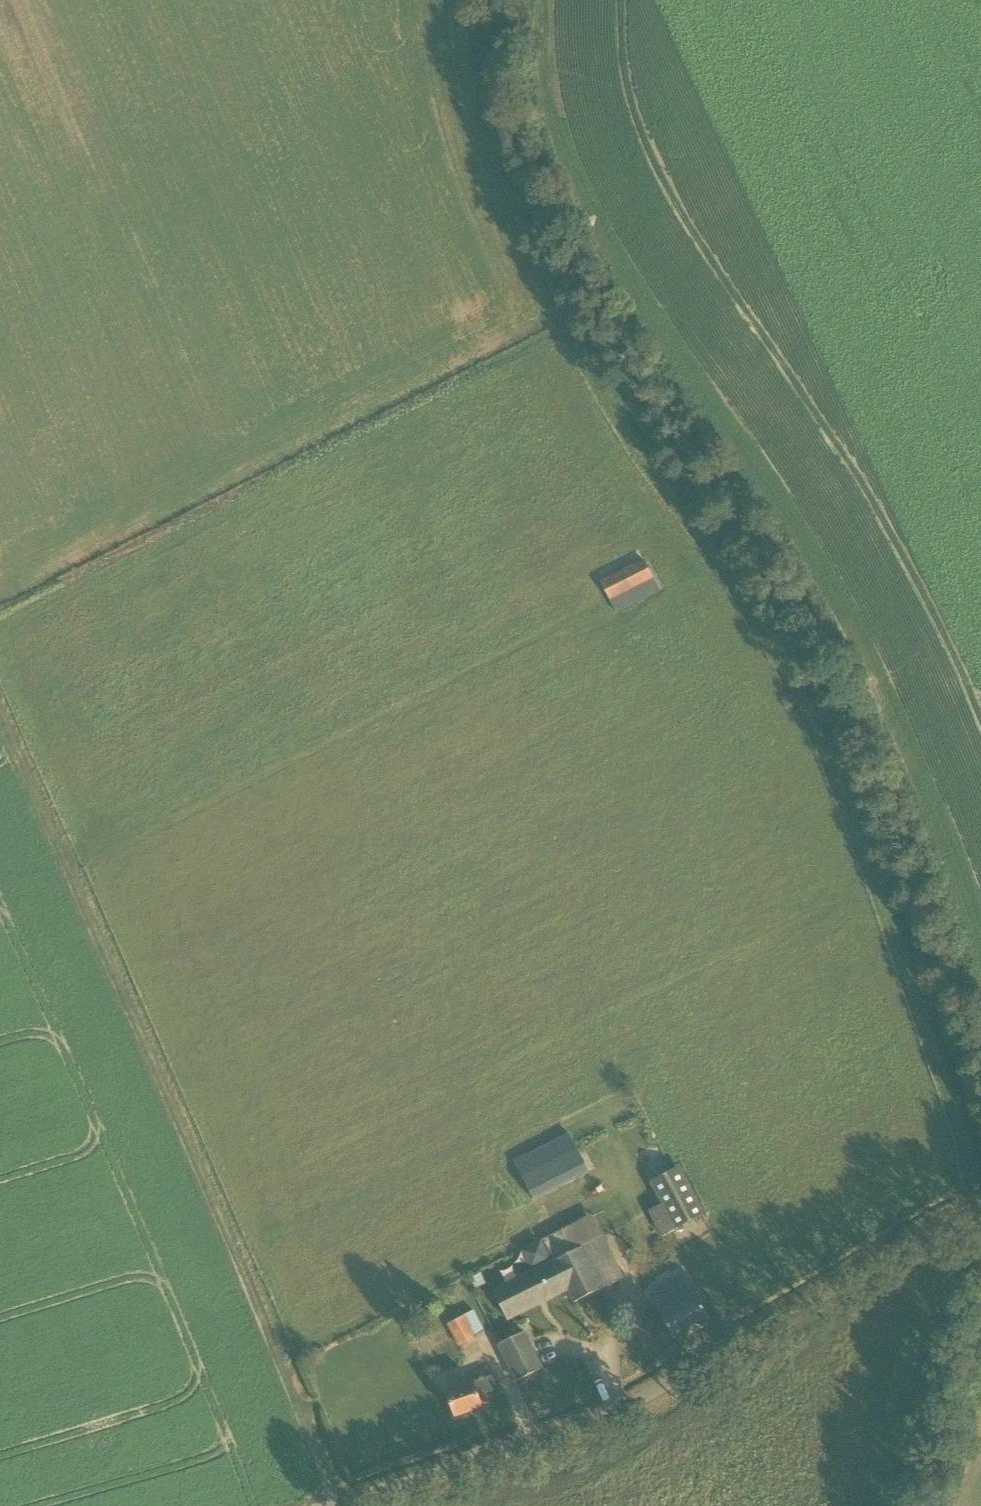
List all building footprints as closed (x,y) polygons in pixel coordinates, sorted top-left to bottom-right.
[(662,592),(646,559),(601,581),(617,613),(662,592)] [(516,1162),(535,1199),(590,1171),(571,1134),(516,1162)] [(654,1182),(678,1227),(703,1214),(679,1169),(654,1182)] [(625,1278),(604,1236),(494,1291),(508,1319),(569,1289),(576,1302),(625,1278)] [(662,1313),(678,1341),(713,1322),(697,1294),(696,1295),(686,1277),(653,1295),(663,1313),(662,1313)] [(463,1316),(449,1324),(461,1346),(475,1339),(463,1316)] [(543,1369),(525,1332),(500,1344),(518,1381),(543,1369)] [(498,1389),(494,1376),(475,1382),(475,1381),(448,1391),(457,1416),(484,1407),(480,1396),(498,1389)]
